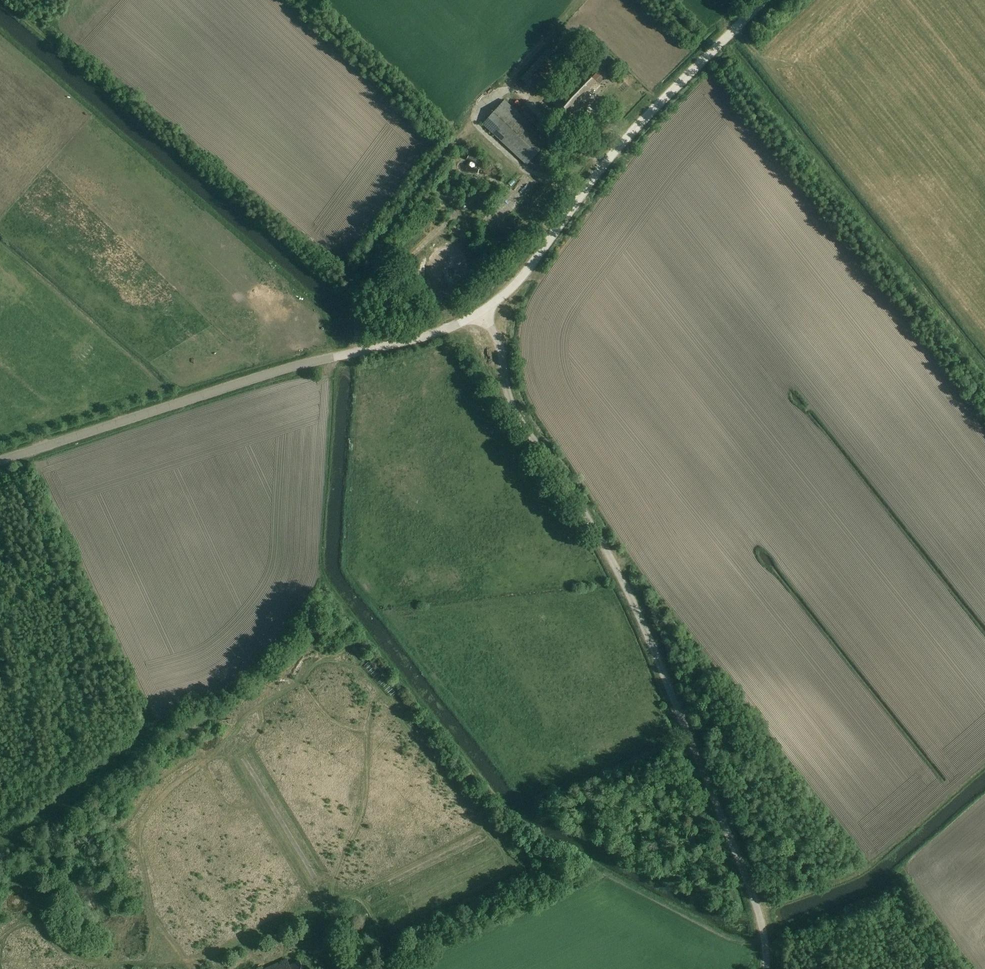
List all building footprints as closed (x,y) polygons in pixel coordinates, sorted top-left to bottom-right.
[(522,78),(538,93),(565,64),(549,49),(522,78)] [(585,103),(601,86),(600,84),(609,75),(593,60),(552,104),(569,120),(580,108),(577,105),(582,100),(585,103)] [(483,126),(527,167),(549,144),(505,102),(483,126)] [(265,968),(304,968),(300,960),(289,965),(287,959),(265,968)]
